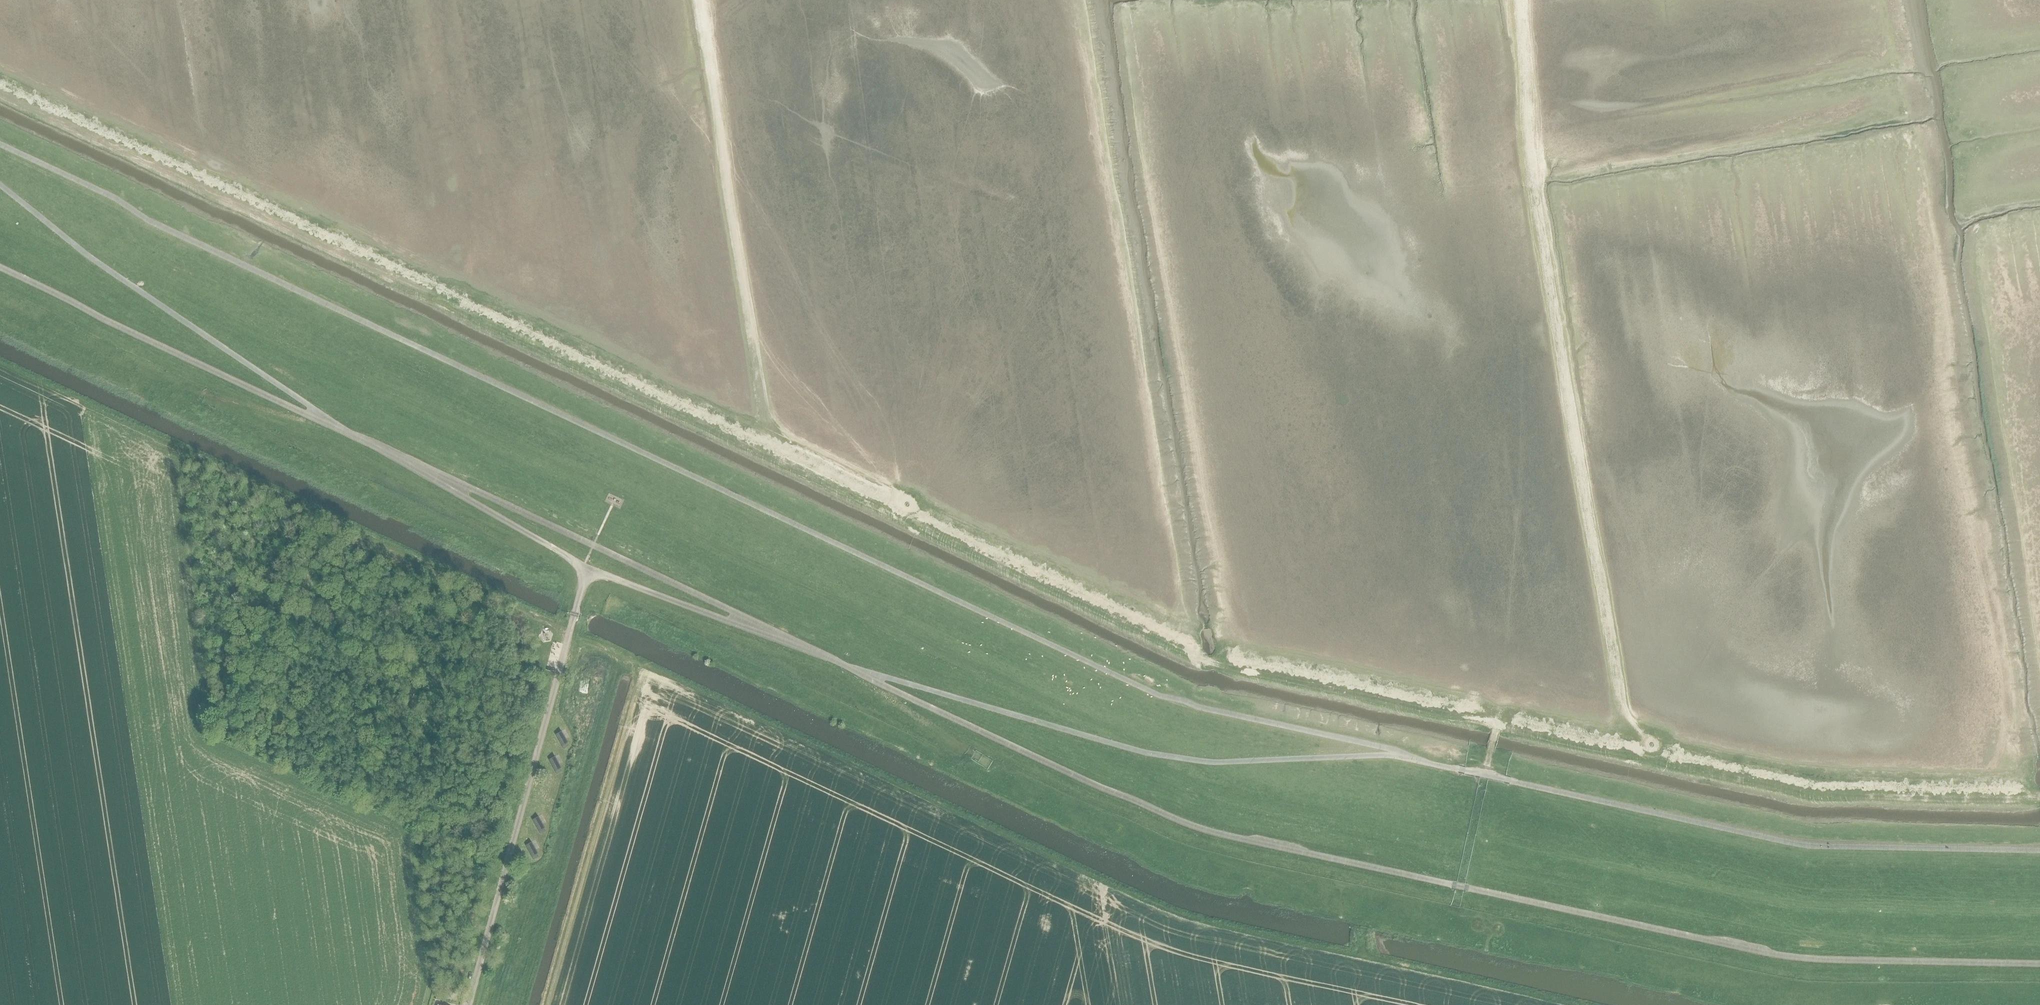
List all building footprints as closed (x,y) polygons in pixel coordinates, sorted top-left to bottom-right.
[(561,731),(555,734),(562,746),(568,743),(561,731)] [(554,756),(548,759),(555,771),(561,768),(554,756)] [(538,816),(532,819),(538,831),(545,828),(538,816)] [(531,841),(525,845),(532,857),(538,853),(531,841)]
